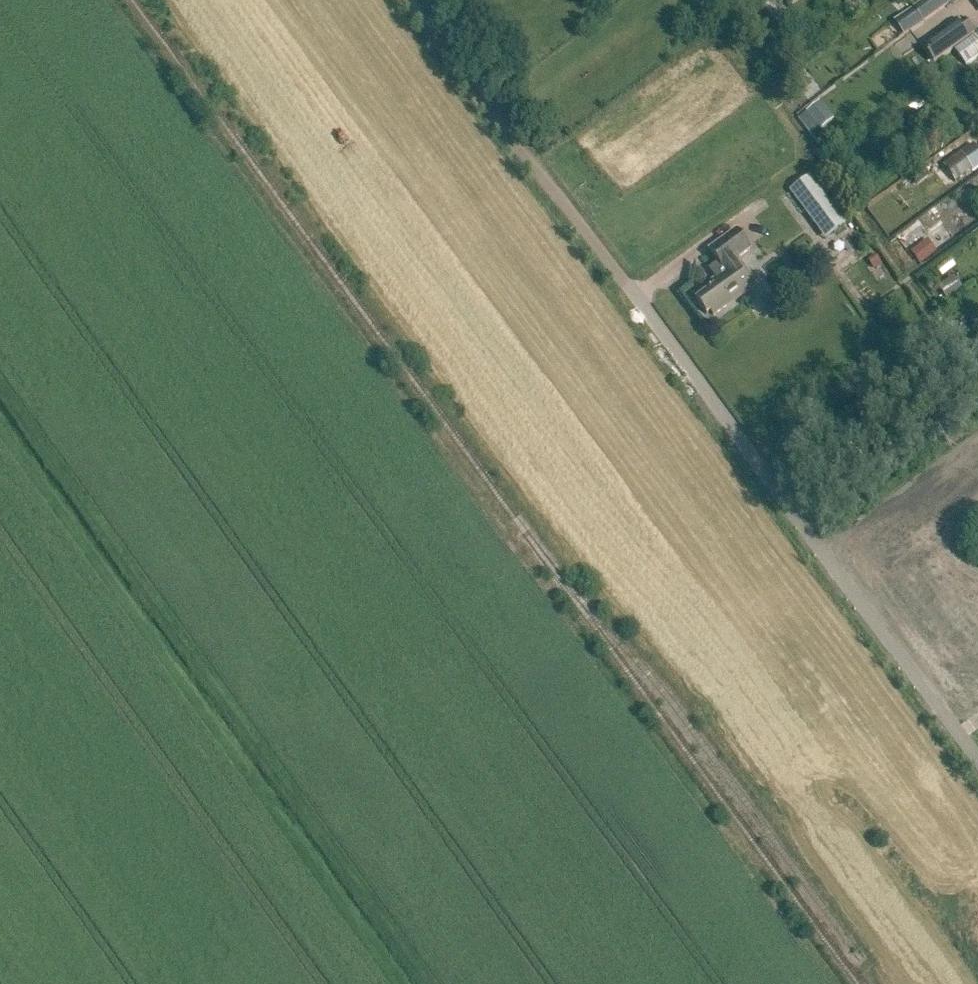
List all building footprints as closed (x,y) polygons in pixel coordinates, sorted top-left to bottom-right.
[(952,3),(949,0),(925,0),(895,22),(906,36),(952,3)] [(925,52),(934,65),(976,34),(967,22),(925,52)] [(956,52),(967,67),(977,59),(977,41),(975,37),(956,52)] [(807,77),(796,85),(807,99),(817,91),(807,77)] [(908,119),(924,107),(917,97),(901,109),(908,119)] [(832,120),(819,103),(806,113),(820,130),(832,120)] [(976,176),(960,154),(943,167),(958,188),(976,176)] [(845,225),(810,177),(790,193),(825,240),(845,225)] [(695,301),(706,316),(710,313),(713,317),(756,286),(737,260),(749,251),(735,231),(708,251),(718,265),(715,268),(713,275),(716,279),(712,282),(715,287),(695,301)] [(917,264),(935,252),(926,239),(908,251),(917,264)] [(949,258),(936,269),(942,276),(955,266),(949,258)] [(946,301),(962,290),(953,277),(937,288),(946,301)] [(967,315),(961,322),(971,330),(977,323),(967,315)]
